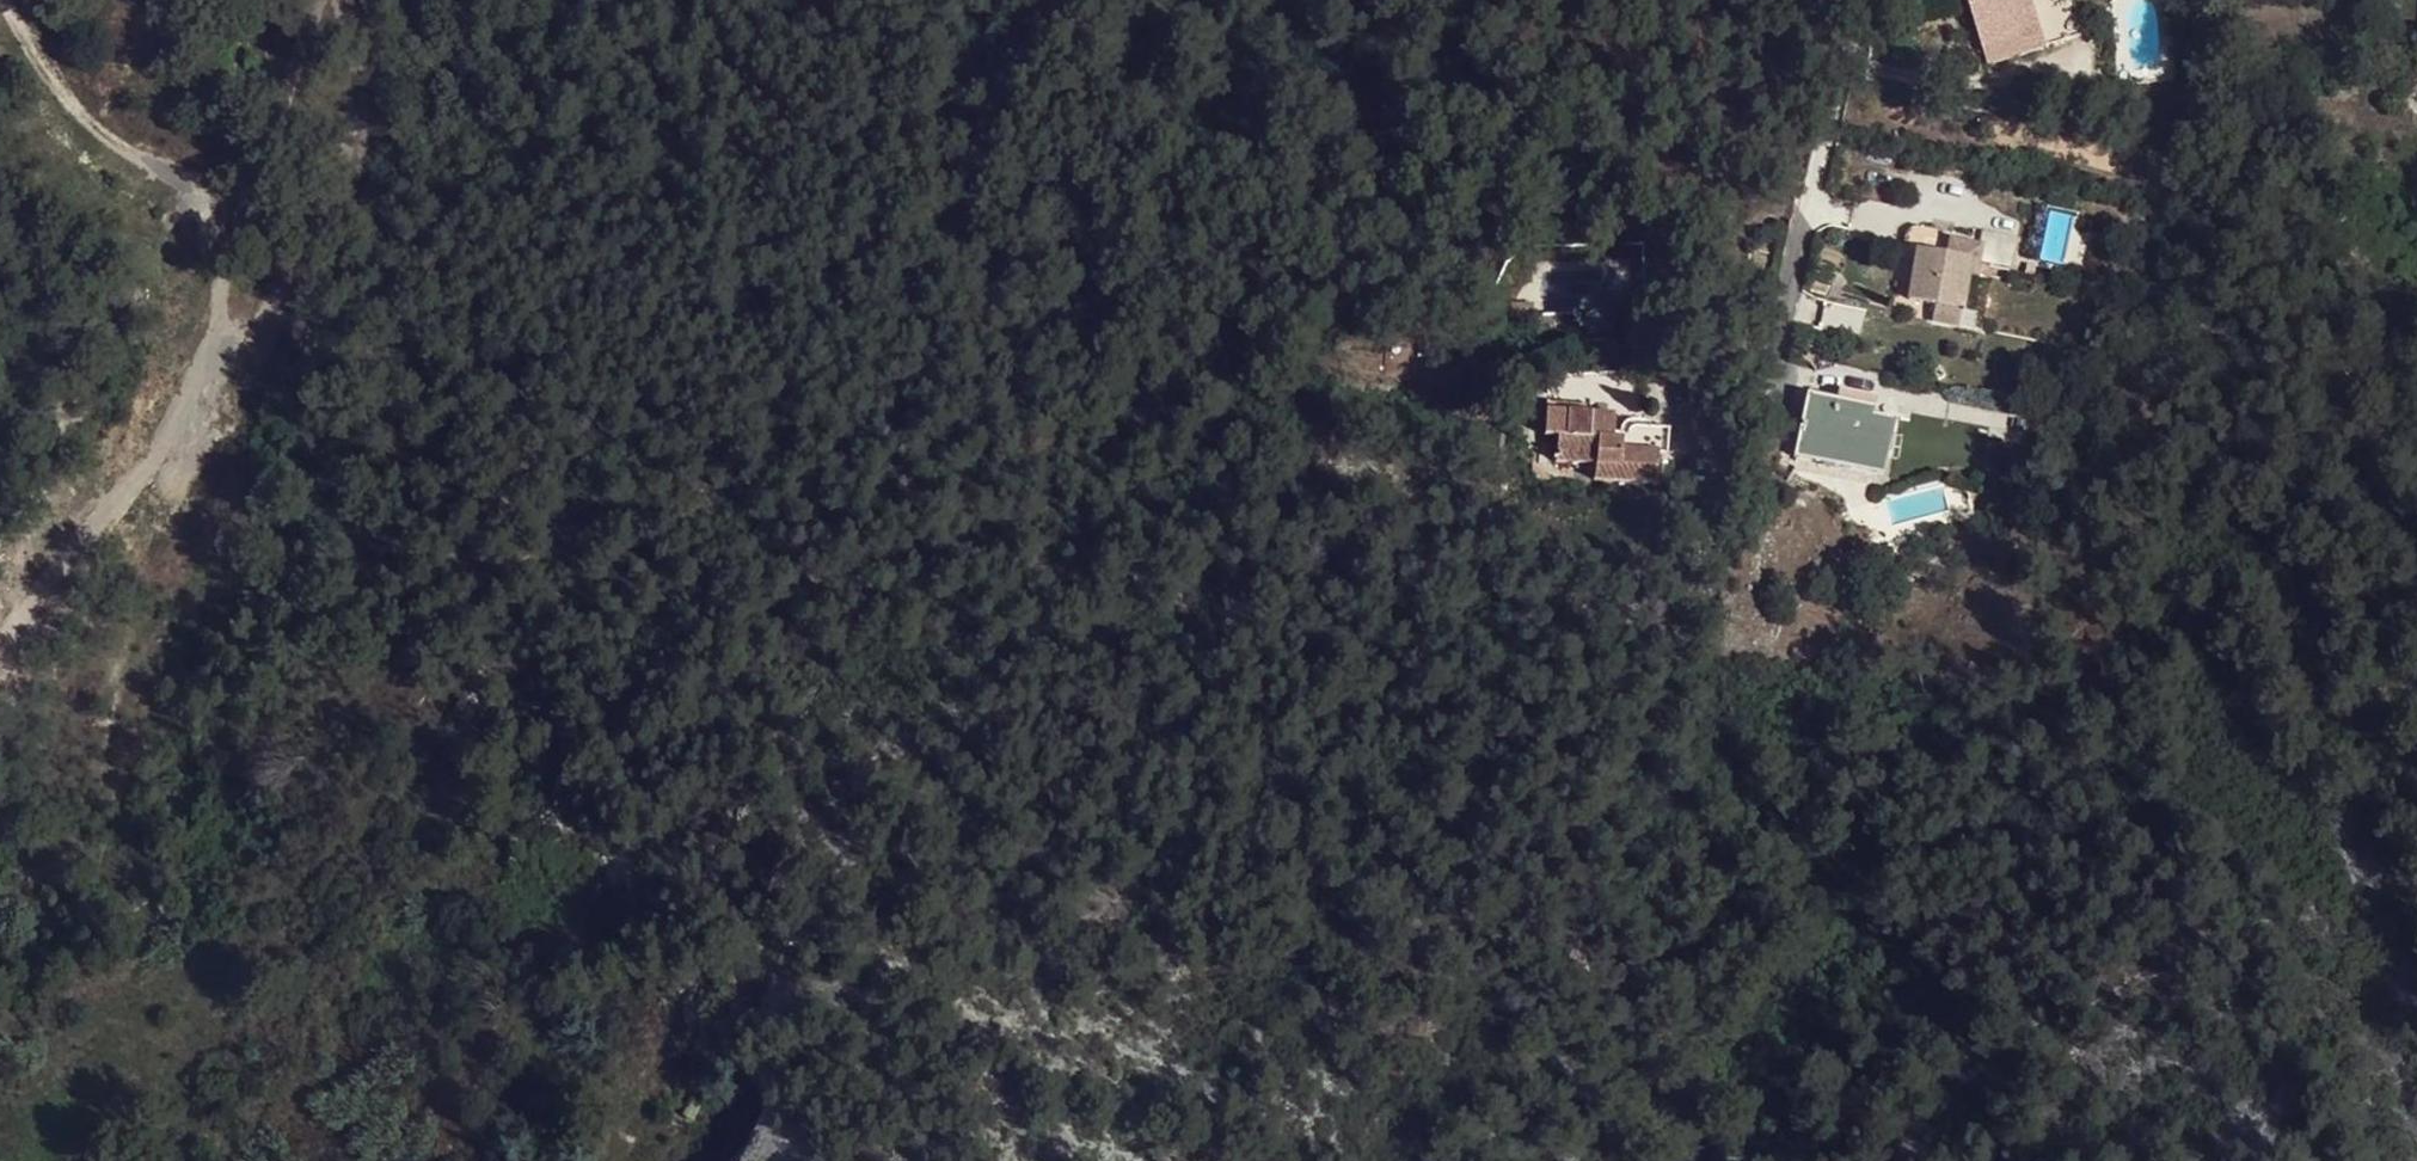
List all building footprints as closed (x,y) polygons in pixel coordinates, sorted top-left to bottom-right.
[(1965,0),(1951,0),(1957,22),(1970,19),(1965,0)] [(2030,0),(1965,0),(1970,19),(1982,58),(2041,43),(2030,0)] [(2044,56),(2041,43),(1982,58),(1986,73),(2044,56)] [(1961,313),(1972,248),(1921,239),(1910,304),(1961,313)] [(1883,479),(1893,425),(1835,415),(1837,401),(1803,396),(1791,464),(1883,479)] [(1658,468),(1663,442),(1623,433),(1621,439),(1607,435),(1610,421),(1544,405),(1538,430),(1550,433),(1545,455),(1585,466),(1582,478),(1641,494),(1648,466),(1658,468)]
